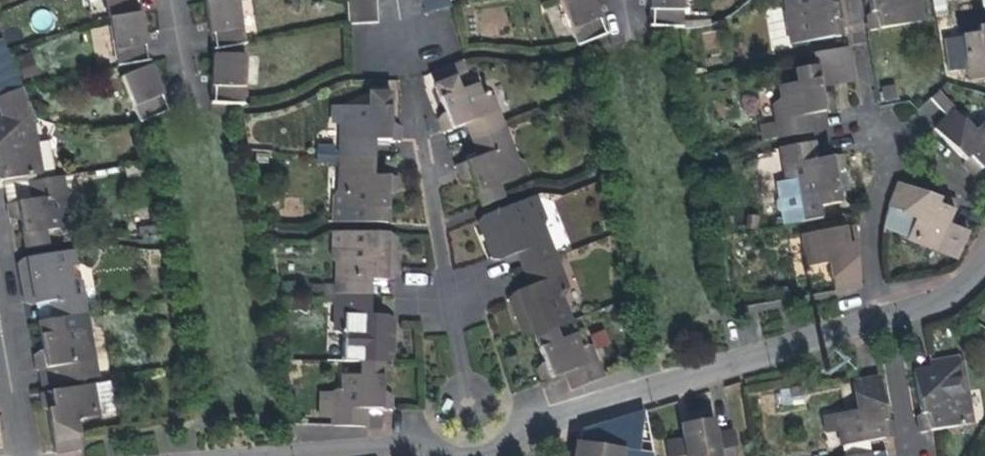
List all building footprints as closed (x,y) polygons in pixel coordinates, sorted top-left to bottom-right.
[(117,65),(148,59),(143,29),(137,0),(105,0),(117,65)] [(209,24),(213,49),(244,43),(236,0),(205,0),(209,24)] [(347,23),(375,22),(374,0),(346,0),(347,23)] [(448,0),(418,0),(422,13),(450,6),(448,0)] [(578,45),(606,34),(598,14),(593,0),(559,0),(578,45)] [(682,26),(683,0),(651,0),(649,24),(682,26)] [(791,43),(844,35),(841,21),(836,17),(833,2),(833,0),(784,0),(791,43)] [(870,11),(866,14),(869,29),(922,21),(919,0),(868,0),(870,11)] [(977,26),(973,21),(959,24),(968,77),(984,75),(984,25),(977,26)] [(21,87),(0,41),(0,96),(21,87)] [(814,53),(816,66),(820,85),(855,79),(848,47),(814,53)] [(210,102),(242,104),(245,55),(213,53),(211,76),(210,102)] [(139,122),(140,122),(169,109),(159,86),(149,65),(120,77),(139,122)] [(822,94),(820,85),(816,66),(795,70),(796,82),(778,85),(780,99),(773,104),(778,137),(813,131),(811,114),(825,112),(836,110),(833,98),(825,93),(822,94)] [(433,84),(444,111),(451,130),(465,125),(497,112),(491,98),(481,95),(476,84),(459,90),(454,77),(433,84)] [(0,96),(0,108),(3,115),(11,114),(31,118),(27,110),(31,108),(21,87),(0,96)] [(339,148),(339,156),(375,157),(376,141),(399,141),(399,136),(399,127),(395,125),(390,124),(390,93),(367,92),(367,107),(349,106),(348,120),(339,124),(339,148)] [(36,120),(31,108),(27,110),(31,118),(32,119),(36,120)] [(451,130),(444,111),(436,120),(439,128),(441,134),(451,130)] [(984,165),(984,121),(973,131),(954,111),(934,128),(951,146),(964,161),(963,165),(973,176),(984,165)] [(497,112),(465,125),(471,141),(503,128),(497,112)] [(827,118),(825,112),(811,114),(813,131),(828,128),(827,118)] [(3,115),(0,116),(0,180),(41,173),(32,119),(31,118),(11,114),(3,115)] [(471,141),(478,158),(511,145),(503,128),(471,141)] [(830,139),(815,141),(818,159),(833,156),(830,139)] [(52,168),(51,140),(41,141),(42,169),(52,168)] [(846,174),(843,154),(833,156),(818,159),(815,141),(780,147),(786,179),(775,181),(778,197),(774,201),(776,210),(781,212),(783,225),(821,218),(818,205),(840,202),(838,193),(849,191),(846,174)] [(466,163),(472,180),(482,206),(502,198),(498,186),(516,179),(510,167),(516,159),(511,145),(478,158),(466,163)] [(388,195),(388,176),(375,175),(375,157),(339,156),(339,163),(339,190),(345,196),(343,223),(364,223),(387,224),(388,195)] [(524,162),(516,159),(510,167),(516,179),(529,174),(524,162)] [(469,181),(472,180),(466,163),(455,167),(458,175),(459,179),(469,181)] [(29,199),(17,202),(20,221),(22,231),(25,248),(46,245),(45,232),(62,229),(60,215),(67,210),(62,176),(27,182),(29,199)] [(388,176),(388,195),(398,191),(398,184),(398,176),(388,176)] [(898,182),(888,207),(883,227),(908,236),(907,238),(939,251),(940,248),(961,257),(979,229),(950,218),(956,201),(943,196),(939,199),(927,194),(898,182)] [(331,222),(343,223),(345,196),(339,190),(333,196),(331,222)] [(9,219),(20,221),(17,202),(6,204),(9,219)] [(516,254),(549,241),(543,226),(533,223),(529,213),(511,219),(506,207),(485,215),(496,245),(487,249),(491,260),(499,261),(516,254)] [(541,208),(529,213),(533,223),(543,226),(546,219),(541,208)] [(484,241),(487,249),(496,245),(485,215),(476,222),(484,241)] [(830,262),(835,290),(860,286),(856,257),(853,243),(857,238),(855,224),(803,234),(808,266),(830,262)] [(343,259),(335,264),(335,298),(369,298),(370,281),(388,282),(395,279),(396,272),(396,264),(385,265),(386,234),(364,233),(364,247),(343,246),(343,259)] [(389,234),(386,234),(385,265),(396,264),(397,239),(389,234)] [(549,241),(516,254),(523,271),(555,258),(549,241)] [(330,258),(335,264),(343,259),(343,246),(331,246),(330,258)] [(940,248),(939,251),(959,260),(961,257),(940,248)] [(51,267),(48,254),(26,257),(31,287),(21,288),(22,297),(23,301),(31,304),(34,304),(46,302),(50,320),(60,318),(86,314),(80,281),(70,277),(68,264),(51,267)] [(17,263),(21,288),(31,287),(26,257),(17,263)] [(523,271),(529,286),(562,274),(555,258),(523,271)] [(562,274),(529,286),(515,292),(507,299),(510,308),(512,314),(523,309),(534,336),(555,328),(571,322),(561,296),(567,289),(562,274)] [(369,316),(369,298),(335,298),(334,332),(342,337),(341,362),(359,363),(382,363),(382,333),(393,333),(394,319),(385,316),(369,316)] [(46,302),(34,304),(37,322),(50,320),(46,302)] [(523,341),(534,336),(523,309),(512,314),(523,341)] [(59,366),(62,383),(97,378),(91,344),(82,340),(81,331),(88,329),(86,314),(60,318),(50,320),(37,322),(42,350),(40,351),(33,357),(34,363),(35,371),(39,370),(59,366)] [(534,336),(544,363),(551,379),(565,374),(597,363),(591,348),(581,345),(576,333),(559,339),(555,328),(534,336)] [(91,344),(88,329),(81,331),(82,340),(91,344)] [(393,348),(393,333),(382,333),(382,363),(393,363),(393,348)] [(933,368),(932,368),(914,371),(918,392),(922,416),(917,416),(919,433),(972,424),(960,357),(932,362),(933,368)] [(381,411),(382,393),(382,381),(382,363),(359,363),(359,375),(340,375),(339,388),(331,392),(330,426),(365,428),(366,410),(381,411)] [(551,379),(544,363),(540,364),(535,371),(538,377),(540,383),(551,379)] [(597,363),(565,374),(571,389),(602,376),(597,363)] [(42,387),(62,383),(59,366),(39,370),(42,387)] [(880,377),(853,381),(858,411),(836,414),(842,446),(893,438),(891,421),(887,421),(884,404),(880,377)] [(55,453),(81,448),(77,420),(98,416),(93,384),(39,393),(41,404),(47,409),(49,421),(55,453)] [(384,393),(382,393),(381,411),(391,411),(391,396),(384,393)] [(733,431),(717,434),(715,422),(705,423),(703,413),(696,414),(689,415),(691,426),(679,428),(681,440),(665,443),(668,455),(737,455),(733,431)] [(625,449),(577,442),(575,453),(575,455),(624,455),(625,449)]
